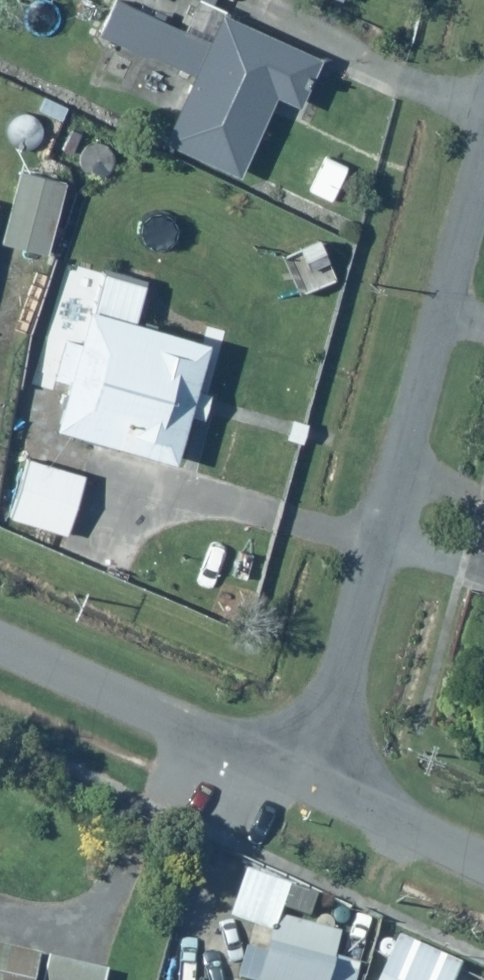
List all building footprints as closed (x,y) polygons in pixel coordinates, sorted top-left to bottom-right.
[(178,26),(126,0),(109,0),(94,30),(187,77),(157,138),(233,177),(276,91),(294,101),(318,53),(214,1),(214,0),(191,0),(178,26)] [(66,187),(20,174),(0,239),(47,253),(66,187)] [(64,380),(52,421),(172,457),(208,337),(84,300),(73,336),(64,333),(51,376),(64,380)] [(24,456),(8,515),(65,530),(80,471),(24,456)] [(274,913),(258,979),(330,979),(342,929),(274,913)] [(392,931),(371,979),(452,979),(461,961),(392,931)] [(37,951),(0,941),(0,979),(29,979),(37,951)] [(110,959),(53,945),(44,979),(104,979),(110,959)]
